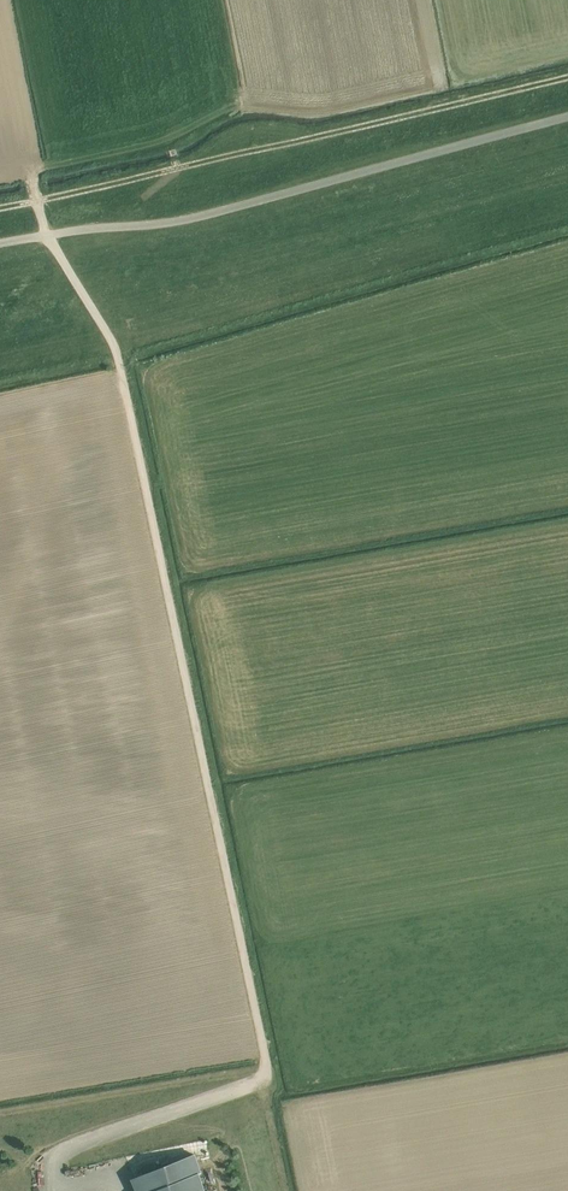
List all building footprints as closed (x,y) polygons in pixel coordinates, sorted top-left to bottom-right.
[(135,1178),(138,1190),(202,1190),(195,1155),(135,1178)]
